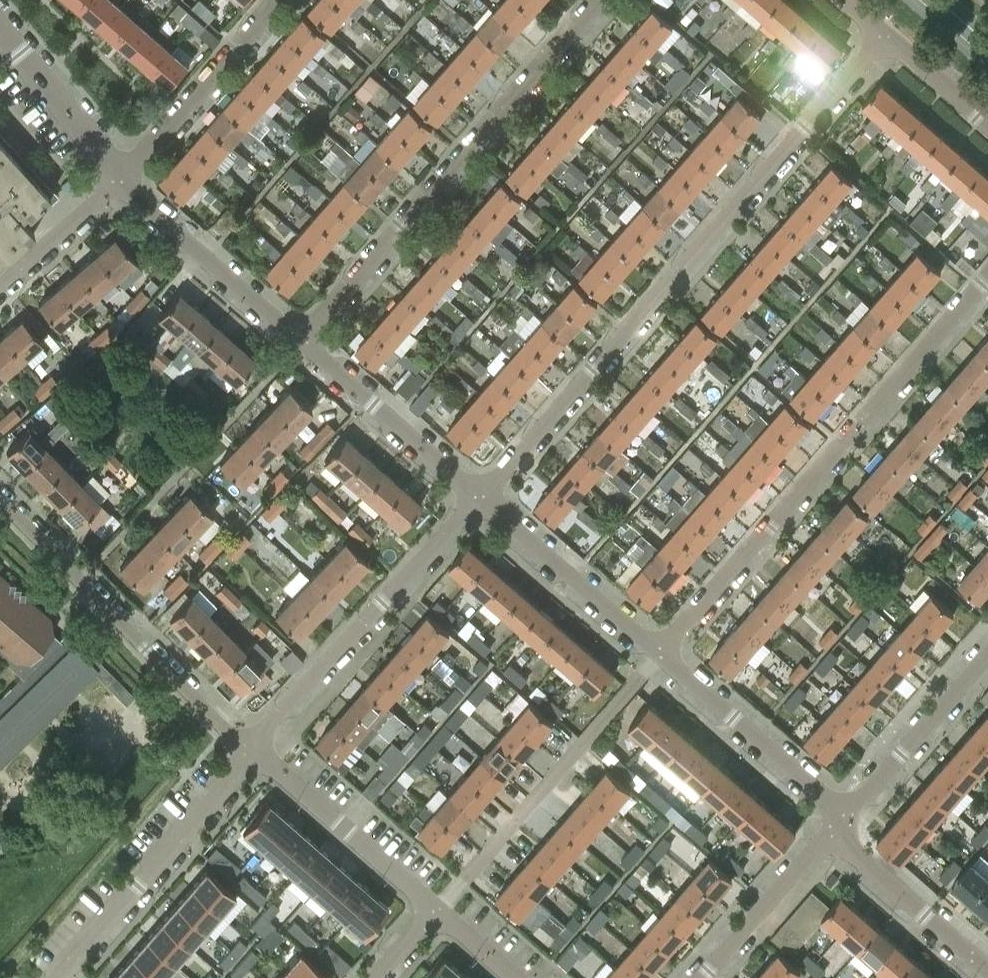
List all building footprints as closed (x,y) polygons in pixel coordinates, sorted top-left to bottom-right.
[(80,8),(98,23),(117,2),(114,0),(87,0),(80,8)] [(208,6),(201,0),(198,0),(192,7),(201,15),(208,6)] [(336,0),(319,0),(310,10),(332,29),(342,18),(360,33),(366,26),(348,11),(348,10),(336,0)] [(348,10),(357,0),(336,0),(348,10)] [(366,7),(384,24),(391,17),(372,0),(366,7)] [(533,14),(517,0),(505,0),(495,12),(518,32),(533,14)] [(533,14),(545,0),(517,0),(533,14)] [(729,4),(722,12),(729,19),(736,10),(744,1),(745,0),(725,0),(729,4)] [(736,10),(749,22),(742,30),(748,36),(756,27),(764,18),(780,0),(745,0),(744,1),(736,10)] [(764,18),(784,35),(803,14),(787,0),(780,0),(764,18)] [(171,1),(163,9),(168,14),(176,6),(171,1)] [(117,2),(98,23),(116,39),(135,18),(117,2)] [(216,14),(208,6),(201,15),(209,22),(216,14)] [(653,9),(637,28),(656,45),(673,26),(653,9)] [(197,19),(188,11),(181,20),(190,28),(197,19)] [(502,50),(518,32),(495,12),(479,30),(502,50)] [(693,17),(687,12),(681,18),(687,24),(693,17)] [(455,21),(465,29),(471,22),(461,14),(455,21)] [(803,14),(784,35),(804,53),(823,31),(803,14)] [(304,16),(288,35),(310,54),(326,36),(304,16)] [(135,18),(116,39),(135,54),(153,33),(135,18)] [(197,19),(190,28),(198,35),(206,26),(197,19)] [(637,28),(620,47),(640,64),(647,56),(654,63),(661,56),(660,56),(663,52),(656,45),(637,28)] [(486,68),(502,50),(479,30),(463,48),(486,68)] [(823,31),(804,53),(824,71),(843,49),(823,31)] [(455,40),(445,32),(439,39),(449,47),(455,40)] [(153,33),(135,54),(153,70),(171,49),(153,33)] [(288,35),(272,53),(294,72),(310,54),(288,35)] [(770,38),(762,47),(769,54),(777,44),(770,38)] [(338,59),(344,52),(345,51),(335,43),(328,50),(338,59)] [(620,47),(604,65),(624,82),(640,64),(620,47)] [(463,48),(447,66),(470,86),(486,68),(463,48)] [(663,52),(660,56),(661,56),(670,63),(676,56),(667,48),(663,52)] [(171,49),(153,70),(171,86),(190,65),(171,49)] [(440,59),(437,56),(430,50),(423,57),(433,66),(440,59)] [(272,53),(256,71),(278,90),(294,72),(272,53)] [(781,65),(788,71),(789,70),(797,61),(790,55),(781,65)] [(676,56),(670,63),(679,71),(683,67),(685,64),(676,56)] [(318,61),(312,69),(322,77),(328,70),(318,61)] [(604,65),(588,83),(608,100),(624,82),(604,65)] [(454,104),(470,86),(447,66),(432,84),(454,104)] [(718,66),(712,73),(721,80),(740,96),(739,97),(723,115),(745,135),(761,116),(759,114),(766,106),(727,73),(718,66)] [(691,74),(683,67),(679,71),(677,69),(664,84),(675,93),(691,74)] [(407,75),(417,84),(424,77),(414,68),(407,75)] [(256,71),(241,89),(263,108),(278,90),(256,71)] [(810,73),(801,82),(808,89),(817,79),(810,73)] [(365,100),(379,85),(369,76),(356,92),(365,100)] [(698,77),(691,85),(700,93),(707,85),(698,77)] [(303,79),(296,86),(307,95),(313,88),(303,79)] [(881,82),(862,104),(874,114),(865,125),(867,127),(875,133),(884,122),(883,122),(902,100),(881,82)] [(588,83),(572,102),(592,119),(608,100),(588,83)] [(438,123),(439,122),(454,104),(432,84),(415,103),(438,123)] [(637,100),(644,93),(635,85),(628,92),(637,100)] [(241,89),(225,107),(247,127),(263,108),(241,89)] [(402,101),(392,93),(386,99),(396,108),(402,101)] [(653,101),(644,93),(637,100),(646,107),(645,109),(653,116),(654,115),(654,116),(659,110),(652,104),(653,101)] [(281,104),(291,113),(297,105),(288,97),(281,104)] [(699,106),(709,115),(716,107),(705,99),(699,106)] [(902,100),(883,122),(884,122),(903,139),(921,118),(902,100)] [(572,102),(556,120),(576,137),(592,119),(572,102)] [(225,107),(209,125),(231,145),(240,134),(249,142),(250,141),(255,133),(247,126),(247,127),(225,107)] [(394,127),(394,128),(416,147),(432,129),(411,110),(410,109),(394,127)] [(380,127),(386,120),(384,118),(376,111),(370,119),(380,127)] [(723,115),(707,133),(729,153),(745,135),(723,115)] [(271,116),(265,123),(275,131),(281,124),(271,116)] [(683,124),(693,133),(699,125),(689,117),(683,124)] [(921,118),(903,139),(915,150),(908,159),(909,160),(910,159),(916,165),(923,157),(923,156),(941,135),(921,118)] [(556,120),(540,139),(560,155),(576,137),(556,120)] [(596,129),(605,137),(611,129),(602,121),(596,129)] [(657,122),(652,128),(661,136),(666,130),(657,122)] [(209,125),(193,144),(215,162),(215,163),(225,151),(234,159),(240,152),(231,145),(209,125)] [(874,134),(867,127),(862,133),(860,132),(851,142),(859,150),(874,134)] [(379,145),(378,146),(400,165),(416,147),(394,128),(379,145)] [(364,145),(354,156),(363,163),(362,164),(385,183),(400,165),(378,146),(379,145),(360,129),(354,136),(361,143),(364,145)] [(605,137),(614,145),(616,147),(622,139),(611,129),(605,137)] [(255,133),(250,141),(259,150),(266,142),(255,133)] [(707,133),(691,151),(714,171),(729,153),(707,133)] [(667,142),(677,151),(684,144),(673,135),(667,142)] [(941,135),(923,156),(923,157),(943,174),(961,153),(941,135)] [(8,204),(0,211),(0,263),(35,231),(24,219),(51,194),(0,138),(0,196),(8,204)] [(540,139),(524,157),(543,174),(549,167),(558,175),(565,167),(569,163),(567,162),(560,155),(540,139)] [(648,143),(643,139),(636,147),(661,169),(668,162),(648,143)] [(336,140),(330,148),(338,155),(347,162),(338,173),(339,174),(339,175),(347,182),(369,201),(385,183),(362,164),(363,163),(354,156),(344,147),(336,140)] [(896,147),(889,141),(881,151),(888,158),(896,147)] [(193,144),(178,161),(200,181),(215,163),(215,162),(193,144)] [(691,151),(676,169),(698,189),(714,171),(691,151)] [(240,152),(234,159),(244,168),(250,161),(240,152)] [(956,185),(940,203),(948,210),(963,192),(962,191),(981,170),(961,153),(943,174),(956,185)] [(524,157),(507,176),(527,193),(543,174),(524,157)] [(569,163),(565,167),(574,175),(580,167),(570,159),(567,162),(569,163)] [(909,160),(901,169),(908,175),(916,165),(910,159),(909,160)] [(178,161),(161,180),(183,199),(200,181),(178,161)] [(328,165),(322,172),(333,181),(339,175),(339,174),(338,173),(328,165)] [(833,166),(816,185),(835,202),(852,183),(833,166)] [(580,167),(574,175),(582,182),(585,180),(589,175),(580,167)] [(676,169),(660,187),(682,206),(698,189),(676,169)] [(225,170),(218,177),(228,186),(234,178),(225,170)] [(962,191),(963,192),(976,203),(969,211),(976,217),(983,209),(982,209),(987,202),(987,176),(981,170),(962,191)] [(642,171),(635,178),(646,187),(652,180),(642,171)] [(937,182),(929,176),(921,186),(928,193),(937,182)] [(347,182),(331,200),(353,219),(369,201),(347,182)] [(317,200),(323,193),(313,183),(307,191),(317,200)] [(501,183),(485,202),(504,219),(505,218),(521,200),(501,183)] [(816,185),(800,203),(819,220),(835,202),(816,185)] [(660,187),(644,205),(667,224),(682,206),(660,187)] [(626,189),(620,196),(630,205),(636,198),(626,189)] [(535,200),(544,209),(550,202),(540,193),(535,200)] [(908,204),(895,193),(889,200),(902,211),(908,204)] [(331,200),(315,218),(337,237),(353,219),(331,200)] [(301,218),(308,210),(297,201),(291,209),(301,218)] [(485,202),(469,220),(488,237),(489,236),(497,243),(500,240),(501,241),(514,225),(505,218),(504,219),(485,202)] [(800,203),(784,221),(803,238),(812,245),(815,242),(822,233),(828,227),(819,220),(800,203)] [(850,219),(856,212),(847,204),(841,211),(850,219)] [(644,205),(629,223),(651,242),(667,224),(644,205)] [(533,222),(540,214),(530,206),(523,213),(533,222)] [(213,224),(223,233),(238,216),(228,207),(213,224)] [(610,207),(604,214),(615,223),(620,216),(621,215),(610,207)] [(911,222),(926,235),(939,220),(924,207),(911,222)] [(969,211),(961,221),(968,227),(976,217),(969,211)] [(856,212),(850,219),(859,227),(862,224),(865,220),(856,212)] [(615,223),(605,234),(613,241),(635,260),(651,242),(629,223),(620,216),(615,223)] [(315,218),(299,236),(322,255),(337,237),(315,218)] [(285,236),(292,228),(281,220),(275,226),(285,236)] [(469,220),(453,238),(472,255),(488,237),(469,220)] [(784,221),(768,239),(787,256),(803,238),(784,221)] [(859,227),(856,231),(864,238),(870,232),(862,224),(859,227)] [(599,241),(605,234),(595,225),(589,232),(599,241)] [(933,228),(927,235),(937,244),(943,236),(933,228)] [(901,236),(911,245),(917,237),(907,229),(901,236)] [(299,236),(284,254),(306,273),(322,255),(299,236)] [(96,254),(116,278),(135,261),(115,237),(96,254)] [(259,245),(269,254),(275,246),(266,237),(259,245)] [(453,238),(436,257),(456,274),(472,255),(453,238)] [(768,239),(752,258),(771,275),(787,256),(768,239)] [(497,243),(493,247),(503,255),(509,248),(501,241),(500,240),(497,243)] [(613,241),(597,258),(598,259),(620,278),(635,260),(613,241)] [(812,246),(809,249),(818,257),(824,250),(815,242),(812,245),(812,246)] [(579,243),(573,251),(582,258),(579,261),(588,269),(581,277),(603,296),(620,278),(598,259),(597,258),(579,243)] [(509,248),(503,255),(508,260),(512,263),(518,256),(509,248)] [(824,250),(818,257),(827,265),(831,261),(833,258),(824,250)] [(833,258),(831,261),(837,267),(838,267),(846,258),(838,252),(833,258)] [(903,271),(925,290),(942,272),(919,252),(903,271)] [(97,294),(116,278),(96,254),(77,270),(97,294)] [(284,254),(267,272),(290,292),(306,273),(284,254)] [(879,262),(881,264),(888,270),(895,264),(884,255),(879,262)] [(436,257),(420,275),(440,292),(456,274),(436,257)] [(752,258),(736,276),(755,293),(771,275),(752,258)] [(551,275),(561,284),(567,277),(557,268),(551,275)] [(77,270),(58,287),(78,310),(97,294),(77,270)] [(909,308),(925,290),(903,271),(887,289),(909,308)] [(879,282),(869,273),(863,280),(872,288),(879,282)] [(420,275),(404,294),(424,311),(440,292),(420,275)] [(736,276),(720,294),(739,311),(755,293),(736,276)] [(461,284),(471,292),(477,285),(467,277),(461,284)] [(783,279),(777,286),(785,293),(791,286),(783,279)] [(516,282),(508,292),(515,298),(523,288),(516,282)] [(575,283),(559,302),(581,321),(598,303),(575,283)] [(477,285),(471,292),(480,300),(486,293),(477,285)] [(791,286),(785,293),(795,302),(800,295),(799,294),(791,286)] [(78,310),(58,287),(38,304),(58,327),(78,310)] [(141,289),(133,298),(142,306),(150,297),(149,296),(141,289)] [(894,326),(909,308),(887,289),(871,307),(894,326)] [(863,300),(853,291),(848,298),(857,306),(863,300)] [(168,325),(153,343),(161,350),(176,332),(197,309),(177,292),(157,316),(168,325)] [(404,294),(388,312),(408,329),(424,311),(404,294)] [(720,294),(703,313),(723,330),(739,311),(720,294)] [(125,306),(125,307),(134,314),(141,306),(142,306),(133,298),(125,306)] [(559,302),(543,320),(566,339),(581,321),(559,302)] [(529,320),(535,313),(526,304),(519,311),(529,320)] [(878,344),(894,326),(871,307),(855,325),(878,344)] [(186,341),(174,356),(183,364),(196,349),(216,325),(197,309),(176,332),(186,341)] [(831,315),(841,324),(845,319),(847,317),(837,309),(831,315)] [(388,312),(372,330),(392,348),(392,347),(408,329),(388,312)] [(438,329),(444,322),(435,314),(429,321),(438,329)] [(753,330),(759,323),(750,315),(744,322),(753,330)] [(20,319),(1,336),(21,359),(40,342),(20,319)] [(543,320),(527,338),(550,358),(566,339),(543,320)] [(698,320),(681,339),(700,356),(717,337),(698,320)] [(444,322),(438,329),(448,338),(454,331),(444,322)] [(510,322),(503,330),(512,338),(514,339),(520,332),(517,329),(510,322)] [(759,323),(753,330),(762,339),(769,332),(759,323)] [(216,325),(196,349),(215,365),(235,342),(216,325)] [(878,344),(855,325),(840,343),(862,362),(878,344)] [(106,326),(97,334),(106,343),(114,335),(106,326)] [(821,327),(815,334),(826,342),(831,336),(821,327)] [(372,330),(356,350),(375,367),(383,358),(392,365),(398,359),(397,358),(400,354),(392,347),(392,348),(372,330)] [(512,338),(503,348),(504,350),(512,356),(534,376),(550,358),(527,338),(520,332),(514,339),(512,338)] [(97,334),(88,342),(96,351),(106,343),(97,334)] [(2,375),(21,359),(1,336),(0,337),(0,373),(2,375)] [(976,352),(987,362),(987,338),(976,352)] [(681,339),(665,357),(684,374),(700,356),(681,339)] [(494,340),(488,348),(498,357),(504,350),(503,348),(494,340)] [(216,367),(210,374),(228,389),(234,382),(255,359),(235,342),(215,365),(216,367)] [(145,353),(153,359),(161,350),(153,343),(145,352),(145,353)] [(862,362),(840,343),(824,361),(846,380),(862,362)] [(808,359),(814,353),(806,345),(799,352),(808,359)] [(161,350),(153,359),(162,368),(171,359),(161,350)] [(400,354),(397,358),(398,359),(406,366),(412,358),(404,352),(401,355),(400,354)] [(961,369),(980,386),(987,377),(987,362),(976,352),(961,369)] [(512,356),(496,374),(518,394),(534,376),(512,356)] [(665,357),(649,375),(668,393),(684,374),(665,357)] [(412,370),(396,388),(408,398),(426,378),(418,370),(421,366),(412,358),(406,366),(412,370)] [(487,367),(478,359),(472,366),(481,374),(487,367)] [(715,374),(721,367),(712,359),(706,366),(715,374)] [(846,380),(824,361),(808,379),(830,398),(846,380)] [(800,371),(790,363),(784,370),(793,379),(800,371)] [(730,375),(721,367),(715,374),(724,382),(730,375)] [(961,369),(946,386),(965,403),(980,386),(961,369)] [(51,374),(42,382),(50,391),(59,384),(51,374)] [(496,374),(480,393),(502,412),(518,394),(496,374)] [(649,375),(633,394),(652,411),(668,393),(649,375)] [(190,376),(182,384),(191,393),(199,384),(190,376)] [(463,377),(457,384),(467,392),(473,385),(463,377)] [(830,398),(808,379),(792,397),(814,417),(830,398)] [(50,391),(42,382),(32,390),(41,399),(50,391)] [(431,382),(409,406),(420,415),(441,390),(431,382)] [(199,384),(191,393),(200,401),(202,399),(208,392),(199,384)] [(946,386),(931,404),(950,421),(965,403),(946,386)] [(289,388),(271,407),(293,428),(311,409),(289,388)] [(778,397),(768,388),(762,395),(772,404),(778,397)] [(480,393),(464,411),(487,430),(502,412),(480,393)] [(457,404),(447,394),(440,402),(451,411),(457,404)] [(633,394),(616,412),(636,429),(652,411),(633,394)] [(682,411),(688,404),(679,396),(673,403),(682,411)] [(697,412),(688,404),(682,411),(691,419),(697,412)] [(786,404),(770,422),(792,442),(809,423),(786,404)] [(931,404),(915,421),(935,438),(950,421),(931,404)] [(13,406),(4,414),(12,424),(21,416),(13,406)] [(276,447),(293,428),(271,407),(253,426),(276,447)] [(753,407),(746,413),(756,422),(762,415),(753,407)] [(77,417),(69,409),(61,417),(69,425),(77,417)] [(464,411),(448,429),(470,449),(487,430),(464,411)] [(616,412),(600,431),(620,448),(636,429),(616,412)] [(0,418),(0,428),(3,432),(12,424),(4,414),(0,418)] [(747,433),(746,433),(754,440),(777,460),(792,442),(770,422),(762,415),(756,422),(747,433)] [(77,417),(69,425),(78,435),(86,426),(77,417)] [(336,429),(327,421),(307,441),(316,450),(336,429)] [(915,421),(900,439),(920,455),(935,438),(915,421)] [(736,425),(730,431),(741,440),(744,436),(747,433),(736,425)] [(253,426),(236,444),(258,465),(276,447),(253,426)] [(23,470),(45,448),(27,430),(5,452),(23,470)] [(600,431),(584,449),(604,466),(612,473),(615,469),(617,471),(621,466),(630,456),(620,448),(600,431)] [(641,440),(650,449),(657,441),(647,432),(643,436),(641,440)] [(323,459),(343,476),(363,453),(343,436),(323,459)] [(900,439),(885,456),(904,473),(912,465),(920,472),(928,463),(920,455),(900,439)] [(754,440),(739,458),(761,478),(777,460),(754,440)] [(298,451),(307,459),(316,450),(307,441),(298,451)] [(666,449),(657,441),(650,449),(659,456),(666,449)] [(714,450),(724,457),(730,451),(721,443),(714,450)] [(258,465),(236,444),(218,463),(240,484),(258,465)] [(105,445),(96,453),(96,454),(103,462),(112,453),(105,445)] [(63,466),(45,448),(23,470),(41,488),(63,466)] [(584,449),(568,467),(587,484),(604,466),(584,449)] [(978,458),(986,465),(987,462),(987,454),(984,451),(978,458)] [(112,453),(103,462),(112,471),(121,462),(112,453)] [(382,469),(363,453),(343,476),(362,492),(382,469)] [(885,456),(870,473),(889,490),(904,473),(885,456)] [(739,458),(723,476),(745,496),(761,478),(739,458)] [(715,469),(705,461),(699,468),(709,476),(715,469)] [(81,484),(63,466),(41,488),(58,506),(81,484)] [(568,467),(552,486),(571,503),(587,484),(568,467)] [(271,478),(280,487),(289,478),(280,469),(271,478)] [(381,509),(401,485),(382,469),(362,492),(381,509)] [(612,473),(608,477),(618,485),(624,478),(617,471),(615,469),(612,473)] [(653,479),(643,470),(635,479),(645,488),(653,479)] [(92,473),(81,484),(58,506),(77,525),(99,503),(98,503),(110,492),(92,473)] [(870,473),(854,491),(873,508),(889,490),(870,473)] [(723,476),(707,494),(729,514),(745,496),(723,476)] [(263,487),(271,495),(272,495),(280,487),(271,478),(263,487)] [(624,478),(618,485),(628,493),(633,486),(624,478)] [(962,492),(968,485),(960,478),(954,486),(962,492)] [(689,480),(683,486),(692,494),(693,495),(699,488),(689,480)] [(970,488),(963,496),(971,502),(978,494),(979,495),(986,488),(978,481),(971,488),(970,488)] [(420,502),(401,485),(381,509),(401,525),(420,502)] [(552,486),(535,505),(555,522),(571,503),(552,486)] [(955,500),(962,492),(954,486),(948,493),(955,500)] [(320,487),(311,496),(319,503),(327,494),(320,487)] [(692,494),(682,504),(683,505),(691,512),(714,532),(729,514),(707,494),(707,495),(699,488),(693,495),(692,494)] [(189,493),(171,512),(194,533),(211,514),(189,493)] [(327,494),(319,503),(328,512),(336,503),(327,494)] [(269,504),(278,512),(286,504),(277,495),(269,504)] [(673,496),(667,504),(677,512),(683,505),(682,504),(673,496)] [(971,502),(963,496),(958,502),(966,509),(971,502)] [(848,499),(832,517),(852,534),(867,516),(848,499)] [(260,512),(261,513),(269,521),(278,512),(269,504),(260,512)] [(577,514),(586,523),(592,515),(583,507),(577,514)] [(976,523),(959,508),(952,516),(969,531),(976,523)] [(154,530),(176,551),(194,533),(171,512),(154,530)] [(691,512),(675,530),(698,550),(714,532),(691,512)] [(929,513),(923,521),(931,527),(938,520),(929,513)] [(668,524),(657,514),(651,522),(661,531),(668,524)] [(601,523),(592,515),(586,523),(591,528),(595,530),(601,523)] [(832,517),(817,534),(836,551),(852,534),(832,517)] [(356,521),(348,529),(347,530),(356,538),(364,529),(356,521)] [(931,527),(923,521),(917,528),(925,535),(925,534),(931,527)] [(364,529),(356,538),(364,546),(373,538),(381,545),(391,533),(378,522),(368,532),(364,529)] [(617,530),(623,536),(630,528),(624,522),(617,530)] [(940,523),(934,530),(942,537),(948,529),(940,523)] [(154,530),(137,548),(159,569),(176,551),(154,530)] [(675,530),(660,548),(682,568),(698,550),(675,530)] [(934,530),(928,537),(936,543),(942,537),(934,530)] [(242,532),(233,540),(242,549),(251,540),(242,532)] [(642,533),(636,540),(645,548),(636,559),(637,559),(636,560),(644,566),(666,586),(682,568),(660,548),(652,542),(642,533)] [(817,534),(802,551),(821,568),(836,551),(817,534)] [(223,545),(223,544),(214,536),(206,545),(215,554),(223,545)] [(233,540),(225,548),(226,549),(234,557),(242,549),(233,540)] [(343,540),(325,559),(348,580),(365,562),(343,540)] [(207,563),(215,554),(206,545),(198,554),(207,563)] [(468,582),(487,561),(468,545),(443,575),(461,591),(468,582)] [(159,569),(137,548),(119,567),(142,588),(159,569)] [(974,564),(987,577),(987,548),(974,564)] [(626,550),(619,558),(631,567),(636,560),(637,559),(636,559),(626,550)] [(802,551),(787,569),(806,586),(821,568),(802,551)] [(886,564),(893,571),(899,563),(892,557),(886,564)] [(330,599),(348,580),(325,559),(308,577),(330,599)] [(631,567),(620,579),(628,585),(650,605),(666,586),(644,566),(636,560),(631,567)] [(505,577),(487,561),(468,582),(486,598),(505,577)] [(887,578),(893,571),(886,564),(879,572),(887,578)] [(958,582),(978,600),(987,588),(987,577),(974,564),(958,582)] [(787,569),(771,586),(791,603),(806,586),(787,569)] [(21,674),(0,694),(0,764),(94,671),(125,702),(132,695),(93,656),(88,661),(62,634),(58,637),(53,633),(50,617),(25,595),(25,591),(20,591),(20,587),(15,586),(15,583),(10,582),(0,573),(0,656),(21,674)] [(179,573),(171,581),(179,590),(188,581),(179,573)] [(313,617),(330,599),(308,577),(290,595),(313,617)] [(505,614),(523,593),(505,577),(486,598),(505,614)] [(893,578),(886,586),(895,594),(902,585),(893,578)] [(172,598),(179,590),(171,581),(163,589),(172,598)] [(224,601),(233,591),(224,583),(215,593),(224,601)] [(771,586),(756,603),(776,621),(791,603),(771,586)] [(886,586),(879,595),(887,602),(895,594),(886,586)] [(233,609),(241,600),(233,591),(224,601),(233,609)] [(428,591),(421,599),(432,608),(440,616),(447,607),(439,600),(428,591)] [(855,599),(863,606),(869,598),(862,591),(855,599)] [(190,597),(184,592),(163,613),(168,618),(190,597)] [(541,608),(523,593),(505,614),(523,630),(541,608)] [(295,635),(313,617),(290,595),(273,614),(295,635)] [(932,595),(915,613),(936,632),(952,613),(932,595)] [(186,636),(209,614),(191,596),(190,597),(168,618),(186,636)] [(856,613),(863,606),(855,599),(848,606),(856,613)] [(756,603),(741,621),(761,638),(776,621),(756,603)] [(447,607),(440,616),(449,623),(456,614),(447,607)] [(541,645),(559,624),(541,608),(523,630),(541,645)] [(920,649),(936,632),(915,613),(900,631),(920,649)] [(204,654),(226,632),(209,614),(186,636),(204,654)] [(429,614),(412,633),(433,651),(450,633),(429,614)] [(862,614),(855,622),(863,630),(870,622),(862,614)] [(267,625),(260,618),(252,627),(259,633),(267,625)] [(741,621),(726,638),(745,655),(761,638),(741,621)] [(863,630),(855,622),(847,631),(855,639),(863,630)] [(577,640),(559,624),(541,645),(559,661),(577,640)] [(825,634),(833,640),(839,633),(831,626),(825,634)] [(476,647),(483,639),(475,631),(467,640),(476,647)] [(905,667),(920,649),(900,631),(884,649),(905,667)] [(221,672),(244,650),(226,632),(204,654),(221,672)] [(412,633),(397,651),(426,677),(427,678),(428,677),(435,670),(425,661),(433,651),(412,633)] [(827,647),(833,640),(825,634),(819,641),(827,647)] [(755,664),(745,656),(745,655),(726,638),(710,656),(730,673),(729,674),(739,682),(755,664)] [(492,646),(483,639),(476,647),(485,655),(492,646)] [(577,677),(595,656),(577,640),(559,661),(577,677)] [(279,660),(292,673),(303,661),(291,648),(279,660)] [(889,685),(905,667),(884,649),(868,667),(889,685)] [(244,650),(221,672),(239,690),(261,668),(244,650)] [(830,650),(823,659),(832,666),(839,658),(830,650)] [(397,651),(381,669),(402,688),(412,676),(420,683),(426,677),(397,651)] [(614,672),(595,656),(577,677),(595,693),(614,672)] [(472,667),(480,674),(489,665),(480,658),(472,667)] [(832,666),(823,659),(816,667),(824,675),(832,666)] [(809,668),(808,667),(801,661),(795,668),(802,675),(809,668)] [(512,678),(519,670),(511,662),(503,671),(512,678)] [(873,703),(889,685),(868,667),(852,685),(873,703)] [(796,682),(802,675),(795,668),(789,676),(796,682)] [(381,669),(365,687),(386,706),(402,688),(381,669)] [(451,685),(453,684),(460,676),(454,670),(445,680),(451,685)] [(528,678),(519,670),(512,678),(521,686),(528,678)] [(776,704),(786,693),(763,672),(757,679),(763,685),(762,687),(771,695),(769,697),(768,696),(759,706),(768,715),(778,705),(776,704)] [(493,686),(484,678),(476,687),(485,696),(493,686)] [(857,721),(873,703),(852,685),(837,703),(857,721)] [(447,695),(455,703),(464,693),(456,686),(447,695)] [(799,686),(792,695),(800,702),(808,694),(799,686)] [(365,687),(349,705),(370,724),(378,731),(394,712),(386,706),(365,687)] [(476,687),(468,696),(477,705),(485,696),(476,687)] [(987,689),(980,698),(987,705),(987,689)] [(547,694),(540,702),(539,702),(548,710),(555,701),(547,694)] [(441,719),(455,703),(447,695),(441,703),(440,702),(430,711),(441,719)] [(800,702),(792,695),(784,703),(793,711),(800,702)] [(555,701),(548,710),(557,718),(564,709),(555,701)] [(531,702),(514,721),(537,742),(554,723),(531,702)] [(629,727),(648,743),(669,719),(650,703),(629,727)] [(842,739),(857,721),(837,703),(821,721),(842,739)] [(349,705),(333,723),(354,742),(363,749),(378,731),(370,724),(349,705)] [(453,714),(444,725),(453,733),(462,722),(469,714),(460,706),(453,714)] [(382,729),(394,739),(409,720),(398,710),(382,729)] [(973,731),(987,744),(987,713),(973,731)] [(648,743),(666,759),(687,735),(669,719),(648,743)] [(514,721),(498,739),(521,760),(537,742),(514,721)] [(825,758),(842,739),(821,721),(805,740),(825,758)] [(416,731),(425,738),(432,730),(424,722),(416,731)] [(318,741),(317,742),(329,753),(324,758),(343,775),(364,750),(363,749),(354,742),(333,723),(318,741)] [(444,725),(437,732),(446,741),(453,733),(444,725)] [(417,747),(425,738),(416,731),(409,739),(417,747)] [(987,762),(987,744),(973,731),(957,749),(981,770),(987,762)] [(477,739),(470,747),(482,758),(506,778),(521,760),(498,739),(491,733),(483,743),(477,739)] [(666,759),(684,775),(705,751),(687,735),(666,759)] [(400,748),(384,768),(393,776),(410,756),(400,748)] [(957,749),(941,767),(965,788),(981,770),(957,749)] [(431,758),(421,751),(412,761),(421,769),(431,758)] [(723,766),(705,751),(684,775),(702,790),(723,766)] [(621,773),(628,765),(619,757),(612,765),(621,773)] [(482,758),(466,776),(490,796),(506,778),(482,758)] [(414,777),(421,769),(412,761),(405,769),(414,777)] [(637,772),(628,765),(621,773),(629,780),(637,772)] [(702,790),(720,806),(741,782),(723,766),(702,790)] [(941,767),(925,785),(949,806),(965,788),(941,767)] [(376,774),(362,791),(372,799),(378,793),(393,776),(384,768),(378,775),(376,774)] [(607,769),(591,788),(614,808),(630,789),(607,769)] [(466,776),(451,794),(474,814),(490,796),(466,776)] [(398,778),(389,787),(399,795),(407,786),(398,778)] [(741,782),(720,806),(739,822),(759,798),(741,782)] [(933,824),(949,806),(925,785),(909,804),(933,824)] [(442,786),(426,804),(435,812),(458,832),(474,814),(451,794),(442,786)] [(389,787),(381,797),(390,805),(399,795),(389,787)] [(591,788),(575,806),(598,826),(614,808),(591,788)] [(648,797),(657,804),(664,796),(656,788),(648,797)] [(673,803),(664,796),(657,804),(666,812),(673,803)] [(778,814),(759,798),(739,822),(757,838),(778,814)] [(252,819),(242,830),(259,845),(284,817),(265,800),(250,817),(252,819)] [(933,824),(909,804),(894,822),(917,843),(933,824)] [(575,806),(559,824),(582,844),(598,826),(575,806)] [(416,814),(409,823),(417,830),(418,831),(441,851),(458,832),(435,812),(426,822),(416,814)] [(652,824),(661,832),(669,822),(660,814),(652,824)] [(757,838),(775,854),(796,830),(778,814),(757,838)] [(284,817),(259,845),(276,861),(301,832),(284,817)] [(692,820),(684,828),(684,829),(693,836),(701,828),(692,820)] [(917,843),(894,822),(877,840),(901,861),(917,843)] [(977,831),(986,839),(987,836),(987,826),(985,823),(977,831)] [(559,824),(544,842),(567,862),(582,844),(559,824)] [(693,836),(702,843),(709,836),(701,828),(693,836)] [(979,848),(986,839),(977,831),(970,840),(979,848)] [(301,832),(276,861),(294,876),(319,847),(301,832)] [(664,836),(657,844),(665,851),(673,843),(664,836)] [(544,842),(528,860),(551,880),(567,862),(544,842)] [(636,842),(628,851),(637,859),(645,850),(636,842)] [(665,851),(657,844),(649,853),(658,860),(665,851)] [(319,847),(294,876),(311,891),(336,862),(319,847)] [(620,860),(629,868),(637,859),(628,851),(620,860)] [(728,852),(721,860),(729,867),(737,859),(728,852)] [(642,862),(651,870),(657,864),(648,856),(642,862)] [(709,859),(693,877),(715,896),(731,877),(709,859)] [(745,867),(737,859),(729,867),(738,875),(745,867)] [(946,868),(954,875),(962,866),(953,859),(946,868)] [(528,860),(512,878),(535,898),(551,880),(528,860)] [(232,861),(223,872),(231,878),(240,868),(232,861)] [(336,862),(311,891),(328,906),(353,878),(336,862)] [(633,872),(640,878),(648,869),(641,863),(633,872)] [(951,886),(970,902),(987,881),(987,878),(971,863),(951,886)] [(946,883),(954,875),(946,868),(939,876),(946,883)] [(191,887),(220,912),(235,895),(207,870),(191,887)] [(633,872),(625,881),(633,888),(641,879),(640,878),(633,872)] [(236,883),(248,894),(254,886),(242,876),(236,883)] [(693,877),(677,895),(699,914),(715,896),(693,877)] [(353,878),(328,906),(346,921),(371,893),(353,878)] [(496,896),(496,897),(519,917),(519,916),(520,916),(529,924),(536,930),(540,924),(554,936),(548,943),(557,951),(566,941),(574,932),(565,924),(551,912),(535,898),(512,878),(496,896)] [(605,895),(614,886),(605,878),(597,887),(605,895)] [(633,888),(625,881),(618,889),(626,896),(633,888)] [(970,902),(987,918),(987,881),(970,902)] [(248,894),(260,904),(266,897),(254,886),(248,894)] [(191,887),(176,904),(205,930),(220,912),(191,887)] [(597,904),(605,895),(597,887),(589,896),(597,904)] [(810,891),(802,900),(823,918),(830,909),(811,892),(810,891)] [(346,921),(337,931),(356,947),(357,946),(364,938),(365,939),(380,922),(378,920),(388,908),(371,893),(346,921)] [(677,895),(661,913),(683,932),(699,914),(677,895)] [(823,918),(822,919),(840,935),(860,912),(841,896),(830,909),(823,918)] [(802,900),(794,910),(815,928),(822,919),(823,918),(802,900)] [(272,915),(279,908),(272,901),(265,909),(261,913),(268,920),(272,915)] [(205,930),(176,904),(161,922),(190,947),(205,930)] [(601,908),(594,917),(602,924),(609,916),(601,908)] [(794,910),(786,919),(807,937),(815,928),(794,910)] [(860,912),(840,935),(857,950),(877,928),(860,912)] [(251,925),(258,932),(268,920),(261,913),(251,925)] [(661,913),(646,931),(667,950),(683,932),(661,913)] [(573,914),(565,924),(574,932),(582,922),(573,914)] [(602,924),(594,917),(587,925),(594,933),(602,924)] [(786,919),(778,928),(798,946),(807,937),(786,919)] [(268,920),(258,932),(265,938),(276,926),(268,920)] [(287,928),(299,939),(306,931),(294,921),(287,928)] [(190,947),(161,922),(146,939),(175,964),(190,947)] [(778,928),(770,937),(790,955),(798,946),(778,928)] [(857,950),(849,959),(868,975),(876,966),(895,944),(877,928),(857,950)] [(299,939),(311,949),(318,942),(306,931),(299,939)] [(631,949),(630,949),(652,968),(667,950),(646,931),(631,949)] [(580,935),(557,961),(567,970),(579,957),(590,944),(580,935)] [(131,957),(155,977),(163,977),(175,964),(146,939),(131,957)] [(229,951),(236,957),(246,945),(239,939),(229,951)] [(326,943),(317,954),(341,975),(350,964),(326,943)] [(876,966),(889,977),(897,977),(913,960),(895,944),(876,966)] [(241,961),(248,968),(259,956),(251,949),(241,961)] [(614,968),(626,977),(643,977),(652,968),(630,949),(624,956),(614,968)] [(218,963),(225,969),(236,957),(229,951),(218,963)] [(295,977),(329,977),(330,977),(301,952),(286,970),(295,977)] [(770,977),(792,977),(798,971),(778,953),(762,971),(770,977)] [(800,962),(809,970),(817,961),(808,953),(800,962)] [(426,977),(457,977),(462,972),(442,955),(427,972),(429,974),(426,977)] [(120,977),(155,977),(131,957),(116,974),(120,977)] [(897,977),(929,977),(931,976),(913,960),(897,977)] [(241,961),(230,973),(236,977),(239,977),(248,968),(241,961)] [(593,977),(626,977),(614,968),(607,961),(593,977)] [(818,977),(826,969),(817,961),(809,970),(818,977)] [(286,970),(279,977),(295,977),(286,970)]
